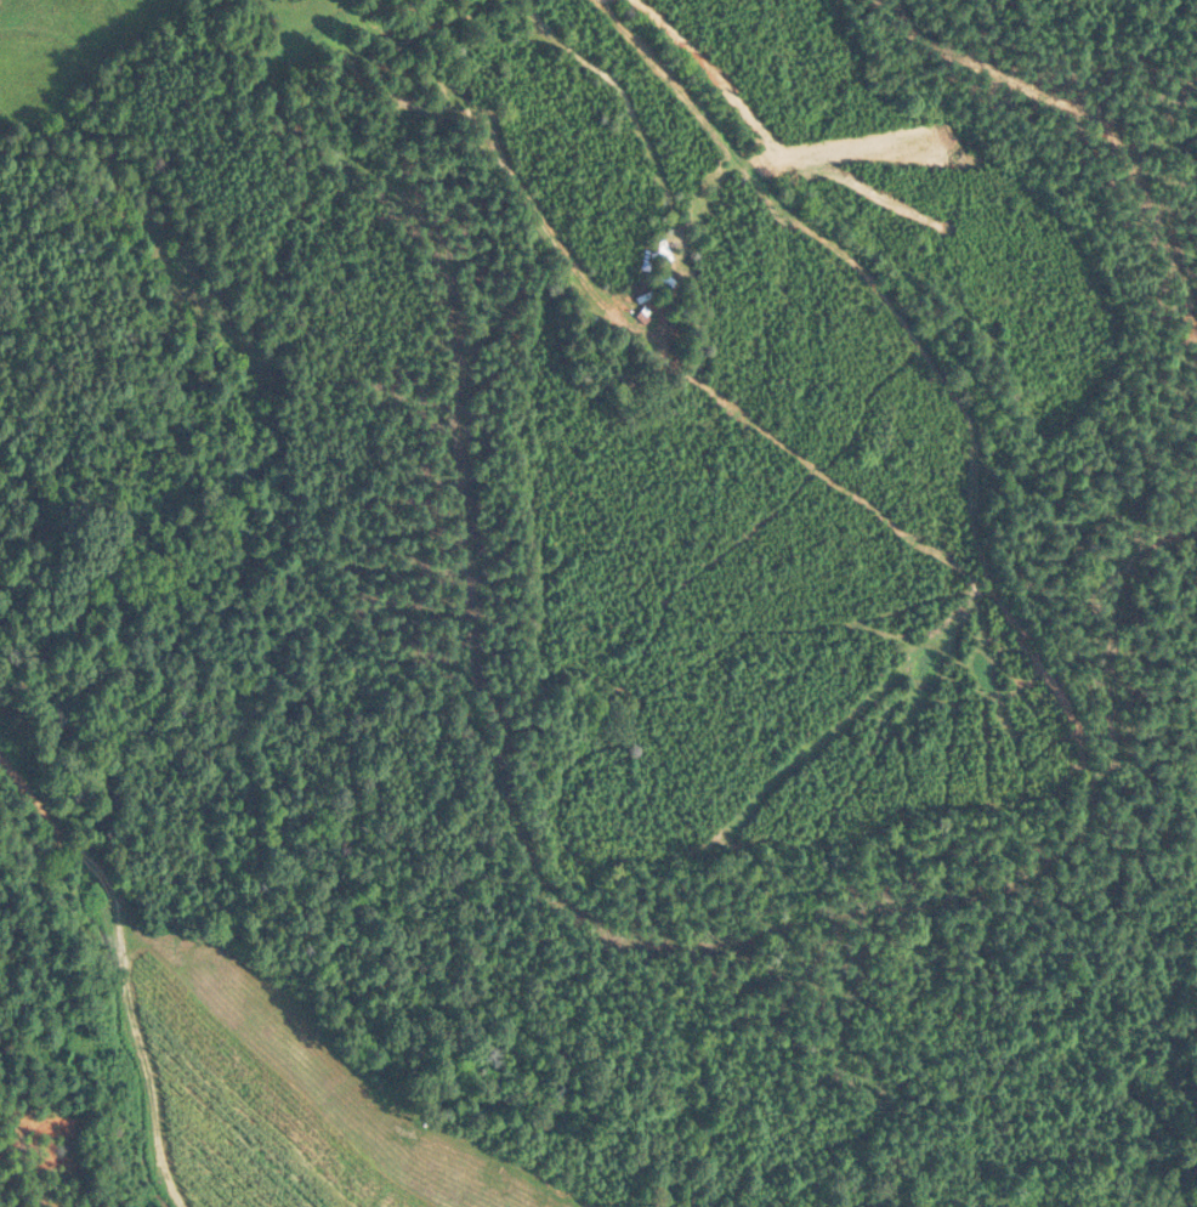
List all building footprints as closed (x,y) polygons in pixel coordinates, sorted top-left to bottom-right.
[(652,243),(659,261),(667,258),(660,239),(652,243)]
